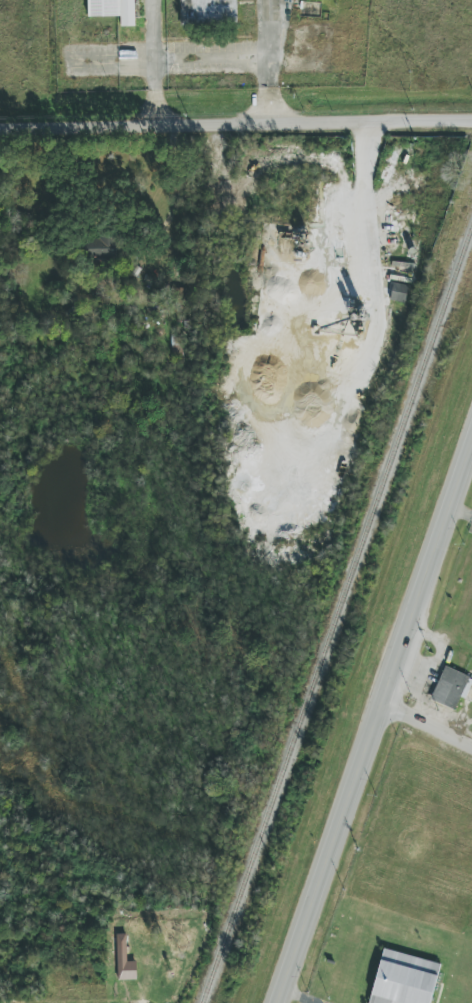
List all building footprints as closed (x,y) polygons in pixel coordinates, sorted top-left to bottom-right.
[(134,0),(88,0),(88,17),(120,17),(121,27),(135,26),(134,0)] [(182,26),(237,24),(237,0),(181,0),(182,26)] [(117,259),(117,238),(89,237),(89,258),(117,259)] [(407,285),(393,283),(390,300),(404,303),(407,285)] [(460,697),(466,699),(471,683),(471,677),(444,666),(431,700),(455,710),(460,697)] [(136,962),(127,962),(126,934),(117,935),(119,981),(137,980),(136,962)] [(440,963),(383,949),(370,1002),(431,1002),(440,963)]
